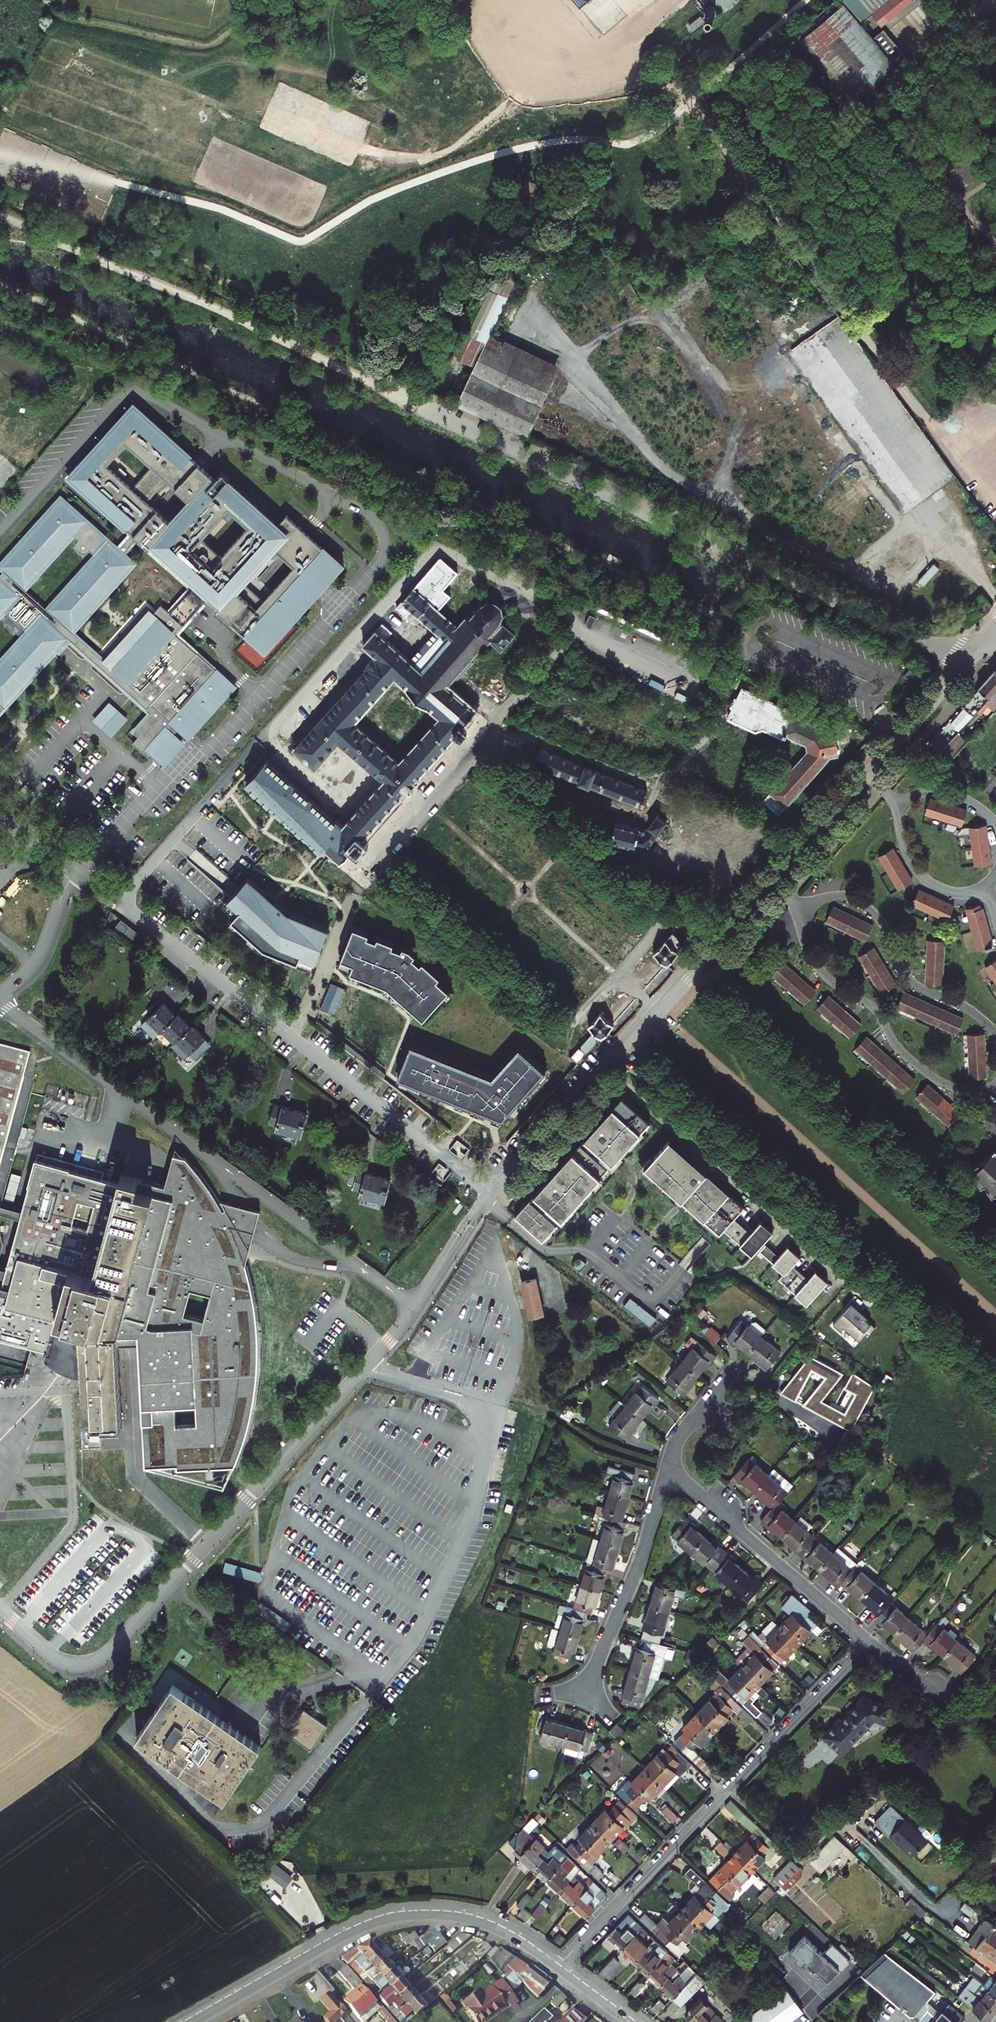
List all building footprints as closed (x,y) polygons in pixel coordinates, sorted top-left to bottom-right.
[(590,0),(573,0),(580,8),(590,0)] [(883,26),(888,22),(914,1),(913,0),(842,0),(845,3),(842,5),(838,0),(837,0),(803,28),(786,42),(844,111),(908,57),(885,29),(874,37),(863,23),(872,16),(882,27),(883,26)] [(718,11),(718,9),(717,7),(715,6),(713,5),(711,5),(709,5),(707,6),(706,8),(705,10),(705,12),(706,15),(707,16),(709,17),(711,18),(713,18),(715,17),(717,15),(718,13),(718,11)] [(502,348),(506,339),(519,312),(476,292),(430,390),(528,436),(557,374),(502,348)] [(502,348),(557,374),(561,366),(506,339),(502,348)] [(247,500),(237,491),(235,491),(230,487),(230,485),(225,481),(227,479),(219,472),(213,479),(190,505),(167,531),(141,507),(145,503),(153,494),(153,492),(157,487),(159,487),(164,481),(168,477),(168,475),(172,470),(174,470),(186,456),(171,442),(170,443),(168,441),(168,439),(158,430),(156,430),(151,426),(151,424),(131,406),(118,421),(118,423),(114,428),(112,428),(103,438),(103,440),(99,445),(97,445),(88,455),(88,457),(84,461),(82,462),(78,466),(76,465),(69,473),(85,487),(111,510),(107,515),(115,521),(114,522),(120,527),(120,526),(130,535),(125,541),(124,540),(120,545),(121,546),(117,551),(122,555),(126,551),(127,551),(131,546),(130,546),(136,539),(143,546),(143,547),(148,552),(148,551),(163,563),(162,564),(167,569),(168,568),(174,573),(173,574),(178,578),(179,578),(191,588),(204,599),(262,650),(289,622),(287,620),(320,582),(339,562),(285,514),(275,525),(271,521),(269,521),(264,517),(264,515),(254,506),(252,506),(247,502),(247,500)] [(213,479),(186,456),(174,470),(172,470),(168,475),(168,477),(164,481),(187,502),(190,505),(213,479)] [(85,487),(69,473),(65,477),(81,491),(85,487)] [(423,490),(420,498),(430,502),(433,494),(423,490)] [(189,736),(213,708),(210,705),(231,683),(222,675),(211,666),(174,633),(190,616),(195,612),(194,611),(204,599),(191,588),(169,613),(160,606),(152,615),(151,614),(151,615),(151,616),(142,626),(140,625),(137,629),(138,630),(130,640),(129,639),(129,640),(129,641),(121,650),(119,648),(116,653),(117,654),(107,666),(92,653),(93,652),(88,647),(87,648),(81,643),(82,642),(77,638),(76,639),(71,634),(131,566),(121,556),(122,555),(117,551),(112,546),(110,547),(105,542),(105,540),(95,532),(93,532),(88,528),(88,525),(78,517),(76,517),(58,501),(0,566),(0,572),(2,574),(0,576),(0,617),(4,613),(27,633),(22,638),(22,641),(18,645),(16,645),(7,655),(7,657),(3,662),(1,662),(0,664),(0,714),(55,652),(59,655),(70,643),(150,713),(142,722),(147,727),(133,743),(150,758),(153,756),(173,733),(178,727),(189,736)] [(145,503),(141,507),(167,531),(190,505),(187,502),(168,524),(145,503)] [(458,733),(461,737),(468,729),(463,724),(475,710),(448,686),(427,668),(458,632),(454,629),(458,625),(439,609),(451,595),(444,589),(458,573),(440,557),(397,607),(404,614),(410,608),(435,632),(414,656),(386,632),(388,629),(382,623),(363,645),(375,656),(366,666),(368,668),(296,749),(315,766),(338,741),(384,780),(343,827),(324,848),(341,862),(354,848),(359,852),(366,844),(363,841),(402,796),(404,798),(419,780),(418,779),(458,733)] [(924,584),(938,566),(932,562),(919,580),(924,584)] [(604,576),(600,582),(609,586),(612,580),(604,576)] [(466,616),(458,625),(454,629),(458,632),(427,668),(448,686),(451,681),(470,660),(479,650),(481,652),(491,641),(502,651),(516,635),(501,622),(504,616),(507,616),(507,614),(505,614),(503,607),(506,606),(505,604),(502,606),(497,602),(498,599),(497,598),(495,601),(489,600),(488,598),(486,598),(487,601),(481,605),(468,593),(456,607),(466,616)] [(973,606),(983,615),(988,611),(993,606),(982,596),(973,606)] [(965,618),(969,625),(979,617),(975,611),(965,618)] [(474,663),(470,660),(451,681),(455,685),(474,663)] [(995,692),(995,670),(962,707),(969,714),(979,703),(983,706),(995,692)] [(784,740),(786,735),(806,745),(808,752),(764,801),(779,814),(787,805),(795,812),(814,792),(806,784),(830,757),(838,755),(833,729),(825,731),(795,716),(796,713),(743,687),(737,699),(735,698),(731,707),(733,708),(728,719),(756,733),(763,730),(784,740)] [(983,706),(979,710),(982,713),(989,706),(991,708),(994,705),(995,707),(995,692),(983,706)] [(112,734),(125,719),(109,704),(96,719),(112,734)] [(163,765),(184,742),(173,733),(153,756),(163,765)] [(953,758),(967,743),(958,734),(948,745),(944,750),(953,758)] [(929,744),(940,754),(944,750),(948,745),(937,736),(929,744)] [(641,806),(647,791),(540,748),(533,764),(641,806)] [(324,848),(343,827),(268,760),(246,785),(321,852),(324,848)] [(925,813),(944,819),(962,825),(967,810),(930,798),(925,813)] [(654,811),(641,829),(616,822),(611,841),(648,850),(651,842),(667,820),(654,811)] [(991,863),(988,844),(986,825),(970,827),(973,846),(975,865),(991,863)] [(912,881),(902,864),(892,848),(879,856),(899,889),(912,881)] [(288,912),(249,877),(229,901),(241,911),(233,920),(265,949),(297,961),(300,956),(316,962),(329,929),(288,912)] [(954,906),(937,898),(919,890),(913,904),(948,920),(954,906)] [(866,940),(872,926),(853,916),(833,906),(826,920),(846,930),(866,940)] [(980,909),(967,912),(973,931),(978,950),(993,945),(982,908),(980,909)] [(121,919),(115,927),(133,941),(139,933),(121,919)] [(690,940),(696,933),(688,926),(681,933),(690,940)] [(370,933),(354,927),(340,959),(352,964),(349,972),(386,987),(421,1021),(449,990),(437,979),(440,976),(437,973),(434,976),(427,969),(430,967),(411,949),(404,946),(403,950),(394,946),(395,943),(379,937),(377,940),(369,936),(370,933)] [(667,966),(687,944),(674,932),(654,954),(667,966)] [(928,940),(927,963),(926,984),(942,985),(944,941),(928,940)] [(859,956),(871,974),(882,993),(896,985),(873,947),(859,956)] [(995,982),(995,960),(986,966),(995,982)] [(805,1003),(816,992),(799,977),(782,962),(772,974),(805,1003)] [(343,988),(329,983),(321,1006),(334,1011),(343,988)] [(964,1019),(944,1011),(923,1001),(903,992),(897,1006),(957,1033),(964,1019)] [(851,1037),(861,1025),(844,1010),(828,996),(818,1008),(851,1037)] [(148,1018),(160,1031),(162,1029),(175,1041),(176,1040),(189,1053),(205,1038),(192,1025),(190,1026),(178,1014),(176,1016),(164,1003),(148,1018)] [(580,1063),(614,1025),(602,1013),(590,1027),(595,1031),(572,1056),(580,1063)] [(987,1077),(985,1055),(984,1033),(969,1034),(971,1078),(987,1077)] [(915,1080),(882,1051),(866,1037),(856,1048),(872,1063),(905,1092),(915,1080)] [(495,1081),(413,1048),(400,1081),(503,1123),(546,1074),(521,1052),(495,1081)] [(30,1057),(0,1049),(0,1168),(30,1057)] [(960,1113),(944,1099),(927,1084),(917,1096),(933,1110),(949,1124),(960,1113)] [(623,1098),(516,1216),(543,1240),(651,1123),(623,1098)] [(301,1136),(307,1114),(276,1105),(271,1123),(278,1126),(277,1129),(301,1136)] [(746,1206),(671,1140),(646,1167),(721,1234),(725,1230),(736,1218),(746,1206)] [(995,1149),(987,1158),(971,1167),(982,1187),(986,1184),(992,1195),(995,1193),(995,1149)] [(39,1153),(37,1160),(103,1178),(105,1171),(39,1153)] [(122,1420),(118,1326),(139,1325),(145,1465),(177,1463),(177,1467),(235,1464),(243,1439),(248,1418),(252,1397),(254,1375),(255,1353),(254,1331),(252,1310),(248,1288),(243,1266),(246,1254),(249,1242),(253,1230),(258,1210),(239,1205),(218,1200),(222,1207),(220,1209),(195,1169),(187,1158),(174,1155),(165,1185),(157,1183),(140,1178),(140,1177),(122,1173),(119,1182),(103,1178),(37,1160),(22,1216),(19,1224),(7,1269),(0,1267),(0,1276),(5,1278),(0,1295),(0,1338),(48,1351),(45,1360),(49,1362),(59,1367),(72,1373),(78,1375),(84,1376),(87,1433),(107,1432),(106,1421),(122,1420)] [(391,1180),(359,1171),(354,1190),(362,1192),(361,1195),(385,1201),(391,1180)] [(0,1210),(0,1219),(19,1224),(22,1216),(0,1210)] [(752,1232),(736,1218),(725,1230),(753,1255),(774,1232),(762,1222),(752,1232)] [(802,1256),(789,1246),(780,1256),(767,1245),(761,1251),(785,1273),(780,1279),(808,1304),(829,1281),(817,1271),(808,1281),(792,1267),(802,1256)] [(537,1279),(523,1282),(531,1317),(545,1314),(537,1279)] [(845,1325),(861,1339),(869,1330),(871,1333),(877,1326),(859,1310),(861,1308),(853,1301),(845,1311),(846,1311),(835,1324),(841,1329),(845,1325)] [(654,1320),(638,1305),(632,1312),(648,1326),(654,1320)] [(740,1344),(750,1352),(763,1336),(767,1331),(755,1321),(751,1327),(743,1320),(729,1338),(738,1346),(740,1344)] [(711,1327),(706,1334),(716,1342),(717,1343),(722,1337),(711,1327)] [(804,1341),(809,1336),(802,1330),(797,1335),(804,1341)] [(760,1361),(759,1363),(768,1370),(782,1353),(763,1336),(750,1352),(760,1361)] [(707,1364),(709,1365),(717,1356),(699,1342),(683,1362),(699,1374),(707,1364)] [(782,1394),(796,1402),(814,1372),(825,1379),(803,1406),(814,1412),(845,1374),(813,1355),(782,1394)] [(699,1374),(683,1362),(667,1381),(685,1395),(692,1386),(690,1384),(699,1374)] [(877,1387),(853,1375),(846,1390),(855,1396),(846,1414),(831,1408),(826,1418),(851,1433),(877,1387)] [(626,1406),(642,1419),(651,1408),(653,1410),(660,1401),(642,1386),(626,1406)] [(576,1410),(568,1405),(562,1414),(570,1419),(576,1410)] [(634,1429),(642,1419),(626,1406),(610,1425),(628,1440),(636,1430),(634,1429)] [(735,1476),(744,1483),(746,1481),(756,1490),(770,1474),(751,1458),(735,1476)] [(607,1473),(614,1475),(610,1491),(629,1497),(634,1481),(633,1481),(635,1473),(609,1466),(607,1473)] [(770,1474),(756,1490),(766,1498),(764,1500),(774,1508),(778,1504),(789,1491),(782,1485),(786,1481),(785,1478),(774,1468),(770,1474)] [(624,1513),(629,1497),(610,1491),(605,1507),(599,1505),(597,1513),(608,1516),(621,1520),(623,1512),(624,1513)] [(797,1520),(778,1504),(774,1508),(762,1522),(771,1530),(773,1528),(783,1536),(797,1520)] [(621,1520),(608,1516),(601,1540),(620,1545),(625,1529),(624,1529),(626,1522),(621,1520)] [(694,1527),(696,1525),(687,1518),(672,1535),(691,1551),(705,1536),(694,1527)] [(797,1520),(783,1536),(793,1545),(791,1547),(800,1554),(815,1536),(797,1520)] [(715,1544),(705,1536),(691,1551),(710,1567),(725,1550),(716,1542),(715,1544)] [(815,1536),(800,1554),(809,1562),(811,1560),(821,1569),(835,1553),(815,1536)] [(601,1540),(594,1538),(587,1561),(589,1562),(594,1563),(601,1540)] [(615,1560),(620,1545),(601,1540),(594,1563),(607,1567),(612,1569),(614,1560),(615,1560)] [(835,1553),(821,1569),(832,1577),(830,1579),(839,1587),(842,1583),(857,1566),(859,1562),(840,1546),(835,1553)] [(725,1550),(710,1567),(730,1584),(743,1569),(732,1560),(734,1558),(725,1550)] [(259,1582),(262,1572),(225,1561),(222,1571),(259,1582)] [(605,1574),(607,1567),(594,1563),(589,1562),(583,1585),(602,1591),(606,1574),(605,1574)] [(852,1588),(862,1597),(875,1582),(857,1566),(842,1583),(850,1591),(852,1588)] [(753,1577),(743,1569),(730,1584),(749,1601),(764,1583),(755,1576),(753,1577)] [(685,1589),(664,1583),(657,1581),(650,1605),(669,1610),(674,1594),(683,1597),(685,1589)] [(891,1602),(894,1598),(875,1582),(862,1597),(872,1605),(870,1608),(879,1615),(891,1602)] [(583,1585),(575,1609),(586,1612),(593,1614),(596,1607),(597,1607),(602,1591),(583,1585)] [(789,1635),(808,1615),(810,1613),(790,1597),(784,1603),(793,1611),(780,1626),(789,1635)] [(876,1619),(885,1627),(887,1625),(897,1633),(910,1618),(908,1616),(891,1602),(879,1615),(876,1619)] [(561,1630),(580,1636),(584,1620),(583,1620),(586,1612),(575,1609),(561,1605),(559,1612),(566,1614),(561,1630)] [(662,1634),(669,1610),(650,1605),(645,1621),(646,1621),(644,1628),(662,1634)] [(275,1624),(285,1626),(286,1616),(276,1614),(275,1624)] [(818,1624),(808,1615),(789,1635),(798,1644),(818,1624)] [(929,1634),(910,1618),(897,1633),(907,1642),(905,1644),(914,1651),(923,1641),(929,1634)] [(929,1634),(923,1641),(932,1648),(934,1646),(945,1655),(958,1640),(939,1623),(929,1634)] [(771,1653),(789,1635),(780,1626),(767,1640),(773,1646),(769,1651),(771,1653)] [(572,1658),(574,1651),(575,1651),(580,1636),(561,1630),(553,1628),(548,1644),(554,1646),(554,1645),(556,1645),(554,1653),(572,1658)] [(798,1644),(789,1635),(771,1653),(781,1662),(798,1644)] [(955,1664),(953,1666),(962,1674),(977,1656),(958,1640),(945,1655),(955,1664)] [(755,1652),(741,1666),(751,1675),(769,1656),(758,1645),(753,1650),(755,1652)] [(649,1676),(656,1652),(635,1647),(633,1654),(635,1654),(630,1670),(649,1676)] [(662,1654),(656,1652),(649,1676),(656,1678),(662,1654)] [(760,1684),(778,1665),(769,1656),(751,1675),(760,1684)] [(710,1674),(721,1685),(723,1683),(733,1693),(751,1675),(741,1666),(729,1679),(715,1666),(709,1673),(710,1674)] [(640,1707),(649,1676),(630,1670),(629,1670),(622,1693),(624,1694),(622,1701),(640,1707)] [(706,1722),(731,1696),(720,1686),(721,1685),(710,1674),(706,1678),(712,1684),(711,1685),(715,1689),(714,1689),(717,1692),(696,1713),(706,1722)] [(760,1684),(751,1675),(733,1693),(764,1723),(769,1718),(747,1697),(760,1684)] [(261,1744),(232,1724),(174,1684),(138,1736),(225,1797),(261,1744)] [(753,1717),(731,1696),(706,1722),(715,1731),(729,1716),(726,1713),(732,1707),(735,1710),(748,1722),(753,1717)] [(891,1707),(865,1698),(842,1722),(840,1720),(825,1736),(843,1753),(875,1719),(885,1723),(891,1707)] [(726,1713),(729,1716),(735,1710),(732,1707),(726,1713)] [(312,1747),(328,1724),(305,1708),(289,1731),(312,1747)] [(683,1727),(686,1730),(675,1741),(681,1748),(706,1722),(696,1713),(683,1727)] [(542,1737),(564,1744),(570,1725),(547,1718),(542,1737)] [(693,1747),(698,1742),(702,1745),(715,1731),(706,1722),(681,1748),(709,1774),(715,1769),(693,1747)] [(676,1723),(665,1735),(669,1739),(681,1727),(676,1723)] [(609,1731),(617,1738),(624,1732),(617,1724),(609,1731)] [(588,1751),(594,1733),(586,1730),(570,1725),(564,1744),(588,1751)] [(654,1776),(679,1750),(672,1744),(661,1756),(658,1753),(644,1767),(654,1776)] [(663,1785),(677,1771),(674,1768),(680,1761),(683,1764),(688,1759),(679,1750),(654,1776),(663,1785)] [(683,1764),(680,1761),(674,1768),(677,1771),(663,1785),(667,1789),(692,1763),(688,1759),(683,1764)] [(629,1802),(654,1776),(644,1767),(631,1782),(629,1780),(618,1792),(629,1802)] [(707,1788),(712,1783),(701,1772),(696,1777),(707,1788)] [(646,1796),(649,1799),(663,1785),(654,1776),(629,1802),(631,1805),(636,1799),(640,1803),(646,1796)] [(726,1806),(730,1810),(735,1804),(732,1800),(726,1806)] [(606,1808),(593,1822),(602,1831),(626,1805),(624,1803),(619,1807),(615,1804),(609,1811),(606,1808)] [(744,1863),(769,1836),(735,1804),(730,1810),(754,1833),(734,1854),(744,1863)] [(911,1856),(928,1839),(892,1804),(874,1822),(898,1844),(899,1845),(900,1844),(904,1847),(904,1849),(911,1856)] [(637,1816),(626,1805),(602,1831),(611,1840),(625,1825),(626,1827),(637,1816)] [(667,1806),(662,1811),(673,1821),(678,1816),(667,1806)] [(532,1818),(545,1829),(547,1827),(534,1816),(532,1818)] [(536,1839),(545,1829),(532,1818),(523,1827),(536,1839)] [(593,1822),(567,1848),(577,1857),(602,1831),(593,1822)] [(536,1839),(523,1827),(518,1832),(516,1848),(535,1866),(549,1851),(540,1843),(549,1833),(545,1829),(536,1839)] [(597,1854),(611,1840),(602,1831),(577,1857),(599,1878),(604,1873),(593,1862),(599,1856),(597,1854)] [(840,1848),(843,1851),(852,1860),(857,1855),(835,1834),(811,1861),(820,1869),(840,1848)] [(744,1863),(753,1872),(767,1857),(769,1858),(780,1847),(769,1836),(744,1863)] [(626,1853),(631,1848),(620,1838),(615,1843),(626,1853)] [(727,1857),(732,1852),(721,1841),(716,1846),(727,1857)] [(556,1844),(549,1851),(535,1866),(547,1878),(568,1856),(556,1844)] [(840,1848),(820,1869),(822,1872),(843,1851),(840,1848)] [(719,1888),(744,1863),(734,1854),(721,1867),(720,1866),(708,1878),(719,1888)] [(560,1890),(581,1869),(568,1856),(547,1878),(560,1890)] [(788,1880),(801,1867),(792,1858),(779,1872),(788,1880)] [(275,1863),(267,1874),(286,1888),(294,1877),(275,1863)] [(753,1872),(744,1863),(719,1888),(731,1899),(736,1894),(733,1892),(741,1884),(745,1888),(747,1888),(758,1877),(753,1872)] [(686,1872),(702,1887),(682,1908),(692,1917),(717,1890),(692,1866),(686,1872)] [(594,1881),(581,1869),(560,1890),(573,1903),(594,1881)] [(608,1894),(594,1881),(573,1903),(587,1916),(608,1894)] [(766,1904),(775,1894),(769,1887),(759,1897),(766,1904)] [(692,1917),(701,1926),(715,1912),(716,1914),(723,1906),(722,1905),(727,1899),(717,1890),(692,1917)] [(522,1909),(531,1898),(526,1894),(517,1905),(522,1909)] [(911,1897),(906,1902),(921,1917),(926,1911),(911,1897)] [(727,1906),(734,1913),(738,1909),(730,1902),(727,1906)] [(533,1914),(538,1918),(546,1908),(541,1904),(533,1914)] [(667,1943),(692,1917),(682,1908),(669,1921),(665,1917),(658,1924),(648,1915),(643,1920),(667,1943)] [(761,1926),(778,1942),(793,1925),(777,1910),(761,1926)] [(622,1949),(643,1927),(629,1915),(609,1937),(622,1949)] [(701,1926),(692,1917),(667,1943),(675,1951),(680,1945),(682,1947),(689,1940),(688,1940),(701,1926)] [(977,1947),(995,1961),(995,1924),(987,1917),(980,1927),(989,1933),(977,1947)] [(634,1961),(649,1946),(652,1942),(655,1939),(643,1927),(622,1949),(634,1961)] [(428,1945),(441,1935),(440,1934),(435,1932),(430,1932),(418,1939),(425,1947),(428,1945)] [(404,1940),(407,1947),(418,1939),(415,1933),(404,1940)] [(464,1935),(459,1934),(448,1943),(450,1946),(464,1935)] [(435,1953),(448,1943),(441,1935),(428,1945),(435,1953)] [(468,1940),(464,1935),(450,1946),(454,1952),(468,1940)] [(790,1952),(803,1964),(817,1949),(804,1936),(790,1952)] [(655,1939),(652,1942),(665,1955),(666,1954),(668,1952),(655,1939)] [(342,1957),(355,1972),(379,1952),(371,1943),(355,1951),(342,1957)] [(487,1955),(495,1947),(488,1943),(478,1953),(483,1959),(487,1955)] [(841,1970),(850,1959),(833,1943),(823,1953),(821,1950),(809,1963),(815,1969),(814,1970),(819,1975),(821,1972),(828,1979),(839,1968),(841,1970)] [(661,1958),(649,1946),(634,1961),(647,1974),(661,1958)] [(491,1959),(499,1950),(495,1947),(487,1955),(491,1959)] [(977,1947),(973,1952),(994,1968),(991,1973),(995,1976),(995,1961),(977,1947)] [(499,1950),(491,1959),(508,1978),(514,1972),(530,1991),(538,1998),(550,1984),(521,1961),(501,1949),(499,1950)] [(965,2018),(949,2004),(941,2013),(927,2001),(935,1992),(887,1950),(860,1975),(901,2009),(903,2006),(907,2009),(905,2012),(910,2017),(915,2016),(919,2011),(923,2014),(919,2020),(919,2021),(962,2021),(965,2018)] [(355,1972),(363,1981),(386,1961),(379,1952),(355,1972)] [(665,1955),(661,1958),(647,1974),(660,1986),(675,1969),(676,1967),(671,1962),(672,1960),(666,1954),(665,1955)] [(618,1964),(612,1959),(598,1974),(604,1979),(618,1964)] [(696,1975),(698,1973),(684,1959),(682,1961),(696,1975)] [(372,1990),(394,1971),(386,1961),(363,1981),(372,1990)] [(673,1998),(696,1975),(682,1961),(680,1963),(680,1964),(688,1972),(684,1976),(675,1969),(660,1986),(673,1998)] [(983,1975),(987,1970),(976,1962),(972,1967),(983,1975)] [(394,2019),(345,1966),(338,1973),(354,1991),(344,2001),(363,2021),(366,2021),(379,2011),(389,2021),(396,2021),(394,2019)] [(380,1999),(403,1978),(406,1976),(399,1967),(394,1971),(372,1990),(380,1999)] [(696,1975),(673,1998),(681,2006),(706,1981),(698,1973),(696,1975)] [(983,1983),(989,1987),(995,1978),(995,1976),(991,1973),(983,1983)] [(966,1986),(995,2009),(995,1992),(989,1987),(983,1983),(974,1976),(966,1986)] [(380,1999),(388,2008),(410,1989),(405,1983),(407,1982),(403,1978),(380,1999)] [(646,1986),(641,1980),(631,1991),(636,1996),(646,1986)] [(505,2006),(509,2004),(511,2007),(518,2001),(503,1981),(483,1995),(480,1990),(463,2002),(477,2021),(483,2021),(505,2006)] [(966,1986),(959,1996),(990,2020),(995,2012),(995,2009),(966,1986)] [(747,2018),(742,2021),(788,2021),(804,2010),(788,1988),(747,2018)] [(396,2017),(418,1998),(410,1989),(388,2008),(396,2017)] [(568,1998),(562,1992),(551,2003),(556,2009),(568,1998)] [(324,2018),(327,2021),(347,2021),(351,2018),(340,2005),(339,2006),(328,1993),(320,2000),(331,2012),(324,2018)] [(418,1998),(396,2017),(400,2021),(410,2021),(426,2008),(418,1998)] [(658,2013),(666,2006),(660,1999),(652,2008),(658,2013)] [(697,2021),(723,2021),(724,2020),(702,1999),(688,2013),(697,2021)] [(544,2010),(531,2021),(556,2021),(544,2010)] [(570,2011),(559,2021),(581,2021),(570,2011)]
